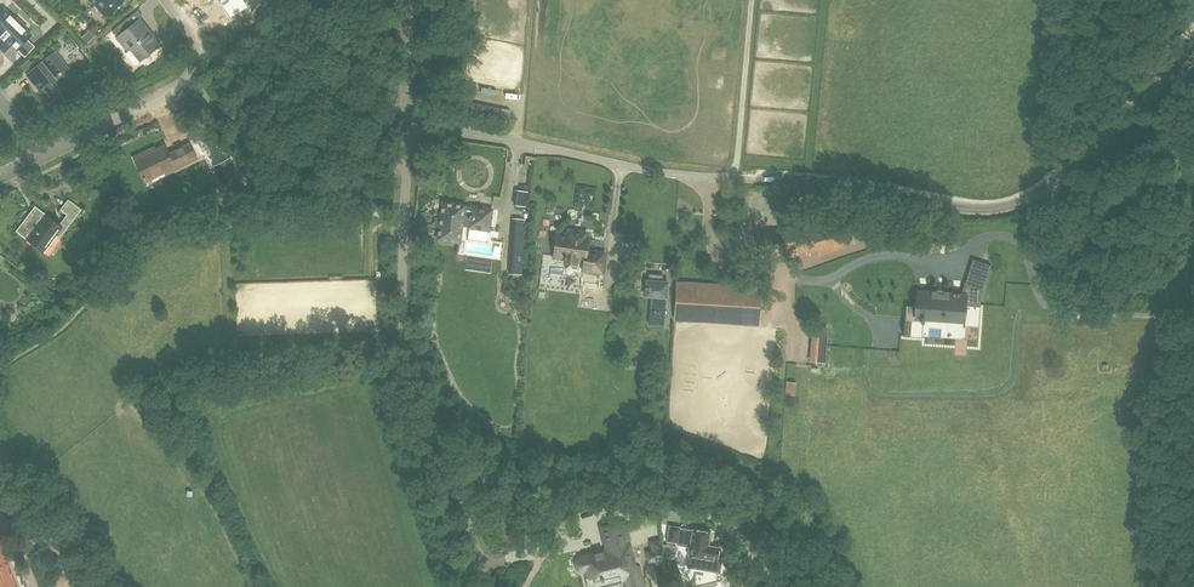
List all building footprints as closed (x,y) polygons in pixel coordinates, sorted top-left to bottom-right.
[(65,5),(74,15),(81,8),(73,0),(70,0),(65,5)] [(106,16),(124,0),(123,0),(91,0),(106,16)] [(241,0),(220,0),(219,1),(220,2),(231,17),(247,6),(246,5),(246,6),(241,0)] [(4,51),(11,44),(17,49),(31,34),(26,29),(28,27),(17,18),(16,19),(5,9),(0,13),(0,47),(4,51)] [(140,18),(133,23),(128,17),(116,27),(116,28),(112,31),(116,37),(127,51),(130,49),(140,61),(161,44),(140,18)] [(39,82),(43,88),(39,91),(55,111),(65,104),(60,98),(79,82),(55,52),(26,75),(35,85),(39,82)] [(34,63),(29,57),(25,61),(29,66),(34,63)] [(134,158),(145,180),(147,179),(146,178),(164,169),(166,174),(197,158),(190,144),(170,154),(166,146),(148,154),(147,152),(134,158)] [(239,180),(234,171),(226,175),(231,184),(239,180)] [(17,232),(41,251),(54,234),(60,238),(82,209),(68,199),(60,210),(67,216),(60,225),(36,207),(17,232)] [(459,242),(462,222),(465,206),(443,202),(440,219),(437,218),(436,226),(439,226),(438,239),(459,242)] [(492,210),(465,206),(462,222),(490,226),(492,210)] [(854,211),(792,234),(791,227),(757,233),(760,257),(787,253),(786,245),(796,244),(796,245),(803,242),(807,252),(817,248),(819,253),(853,241),(848,227),(858,223),(854,211)] [(554,251),(554,255),(543,254),(540,276),(549,278),(550,273),(582,277),(584,268),(601,271),(603,254),(586,252),(588,238),(585,238),(585,237),(585,236),(585,235),(584,234),(583,233),(582,232),(581,232),(580,232),(579,232),(578,232),(577,232),(576,233),(575,233),(575,234),(574,235),(574,236),(574,237),(556,234),(555,244),(552,244),(551,251),(554,251)] [(119,238),(113,244),(118,248),(123,242),(119,238)] [(646,279),(645,296),(651,296),(648,324),(664,325),(665,297),(667,281),(667,280),(663,279),(663,275),(649,274),(648,278),(646,278),(646,279)] [(915,292),(916,292),(915,306),(905,305),(903,335),(921,337),(921,335),(942,337),(942,330),(970,332),(972,306),(980,306),(981,295),(983,286),(982,286),(982,289),(965,284),(967,280),(965,279),(961,294),(948,293),(948,291),(943,291),(942,293),(936,293),(936,290),(931,290),(931,292),(915,290),(915,292)] [(761,287),(677,282),(675,318),(759,324),(761,287)] [(514,287),(511,284),(506,284),(503,287),(503,291),(506,294),(510,295),(513,292),(514,287)] [(583,313),(590,305),(584,300),(577,308),(583,313)] [(653,327),(651,334),(674,340),(676,333),(653,327)] [(1043,350),(1043,338),(1032,338),(1031,349),(1043,350)] [(602,528),(606,545),(609,545),(610,550),(581,557),(580,558),(579,558),(578,559),(577,560),(577,561),(577,562),(576,563),(576,564),(577,566),(577,567),(578,568),(579,568),(580,569),(581,570),(582,570),(583,570),(584,570),(585,570),(589,586),(593,586),(625,579),(627,586),(628,586),(640,584),(636,568),(632,569),(625,541),(630,540),(625,522),(602,528)] [(693,529),(693,530),(680,528),(670,526),(667,541),(690,545),(689,555),(717,560),(720,547),(709,545),(711,532),(693,529)] [(654,559),(654,561),(664,559),(663,554),(662,552),(662,551),(659,540),(651,542),(653,551),(647,552),(649,560),(654,559)] [(663,545),(666,557),(675,559),(676,547),(663,545)] [(747,570),(738,555),(724,565),(733,579),(747,570)] [(92,571),(82,581),(88,586),(102,586),(104,585),(92,571)]
